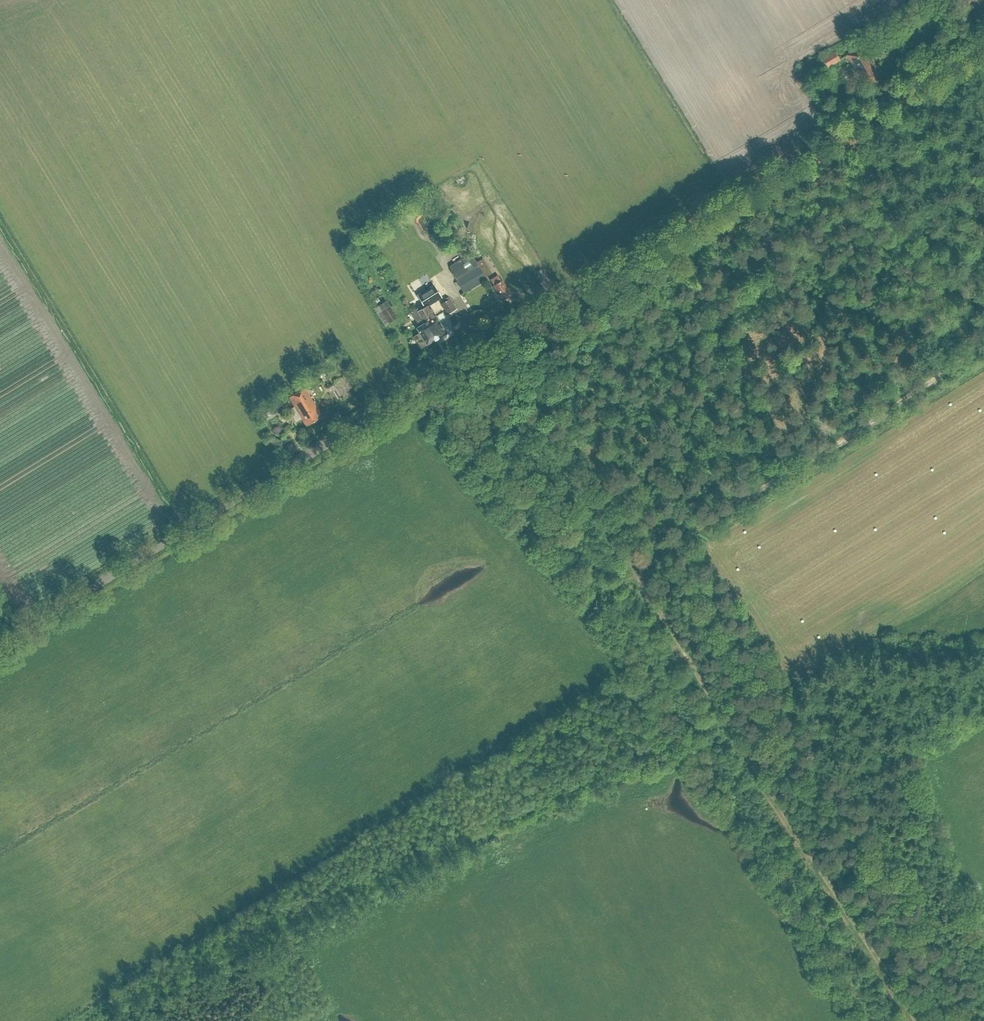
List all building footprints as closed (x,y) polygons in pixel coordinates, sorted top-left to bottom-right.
[(884,34),(891,46),(898,42),(894,35),(890,37),(887,32),(884,34)] [(877,48),(871,52),(866,45),(848,56),(858,71),(860,70),(870,85),(882,76),(876,67),(879,65),(873,57),(879,53),(877,48)] [(823,58),(828,66),(840,59),(835,51),(823,58)] [(901,72),(903,75),(915,67),(912,63),(901,72)] [(447,265),(463,292),(485,279),(470,252),(447,265)] [(493,285),(492,285),(500,298),(503,296),(504,299),(508,296),(507,294),(510,292),(501,279),(497,274),(490,279),(493,285)] [(426,308),(429,306),(442,298),(434,286),(419,296),(426,307),(426,308)] [(449,298),(440,303),(447,315),(456,308),(449,298)] [(396,318),(386,301),(379,305),(389,322),(396,318)] [(426,307),(423,308),(429,318),(426,320),(430,326),(428,327),(436,340),(447,333),(429,306),(426,308),(426,307)] [(422,348),(436,340),(428,327),(430,326),(426,320),(429,318),(423,308),(413,314),(421,325),(417,328),(421,333),(415,337),(422,348)] [(308,425),(323,416),(305,389),(291,398),(308,425)] [(704,671),(699,674),(704,681),(709,678),(704,671)]
